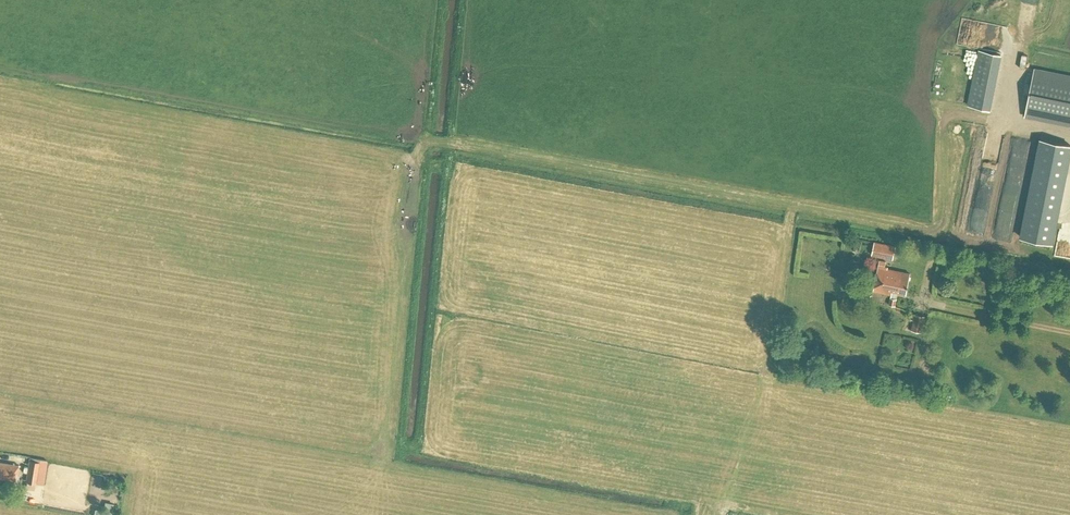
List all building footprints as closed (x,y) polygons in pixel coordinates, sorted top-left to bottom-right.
[(966,105),(990,109),(1000,53),(976,49),(966,105)] [(1034,69),(1024,116),(1069,125),(1069,76),(1034,69)] [(1069,155),(1069,145),(1041,139),(1020,236),(1052,243),(1069,155)] [(958,156),(956,165),(962,167),(965,158),(958,156)] [(896,245),(874,241),(871,255),(893,259),(896,245)] [(798,270),(801,245),(796,245),(792,274),(808,276),(808,271),(798,270)] [(910,272),(888,268),(888,266),(885,266),(886,261),(879,259),(873,291),(891,295),(891,291),(906,294),(910,272)] [(890,297),(889,304),(895,305),(897,298),(890,297)] [(922,332),(925,316),(912,313),(910,319),(913,320),(911,330),(922,332)] [(29,459),(25,481),(37,483),(40,461),(29,459)] [(16,482),(18,465),(0,462),(0,479),(16,482)] [(111,509),(94,504),(92,514),(110,514),(111,509)]
